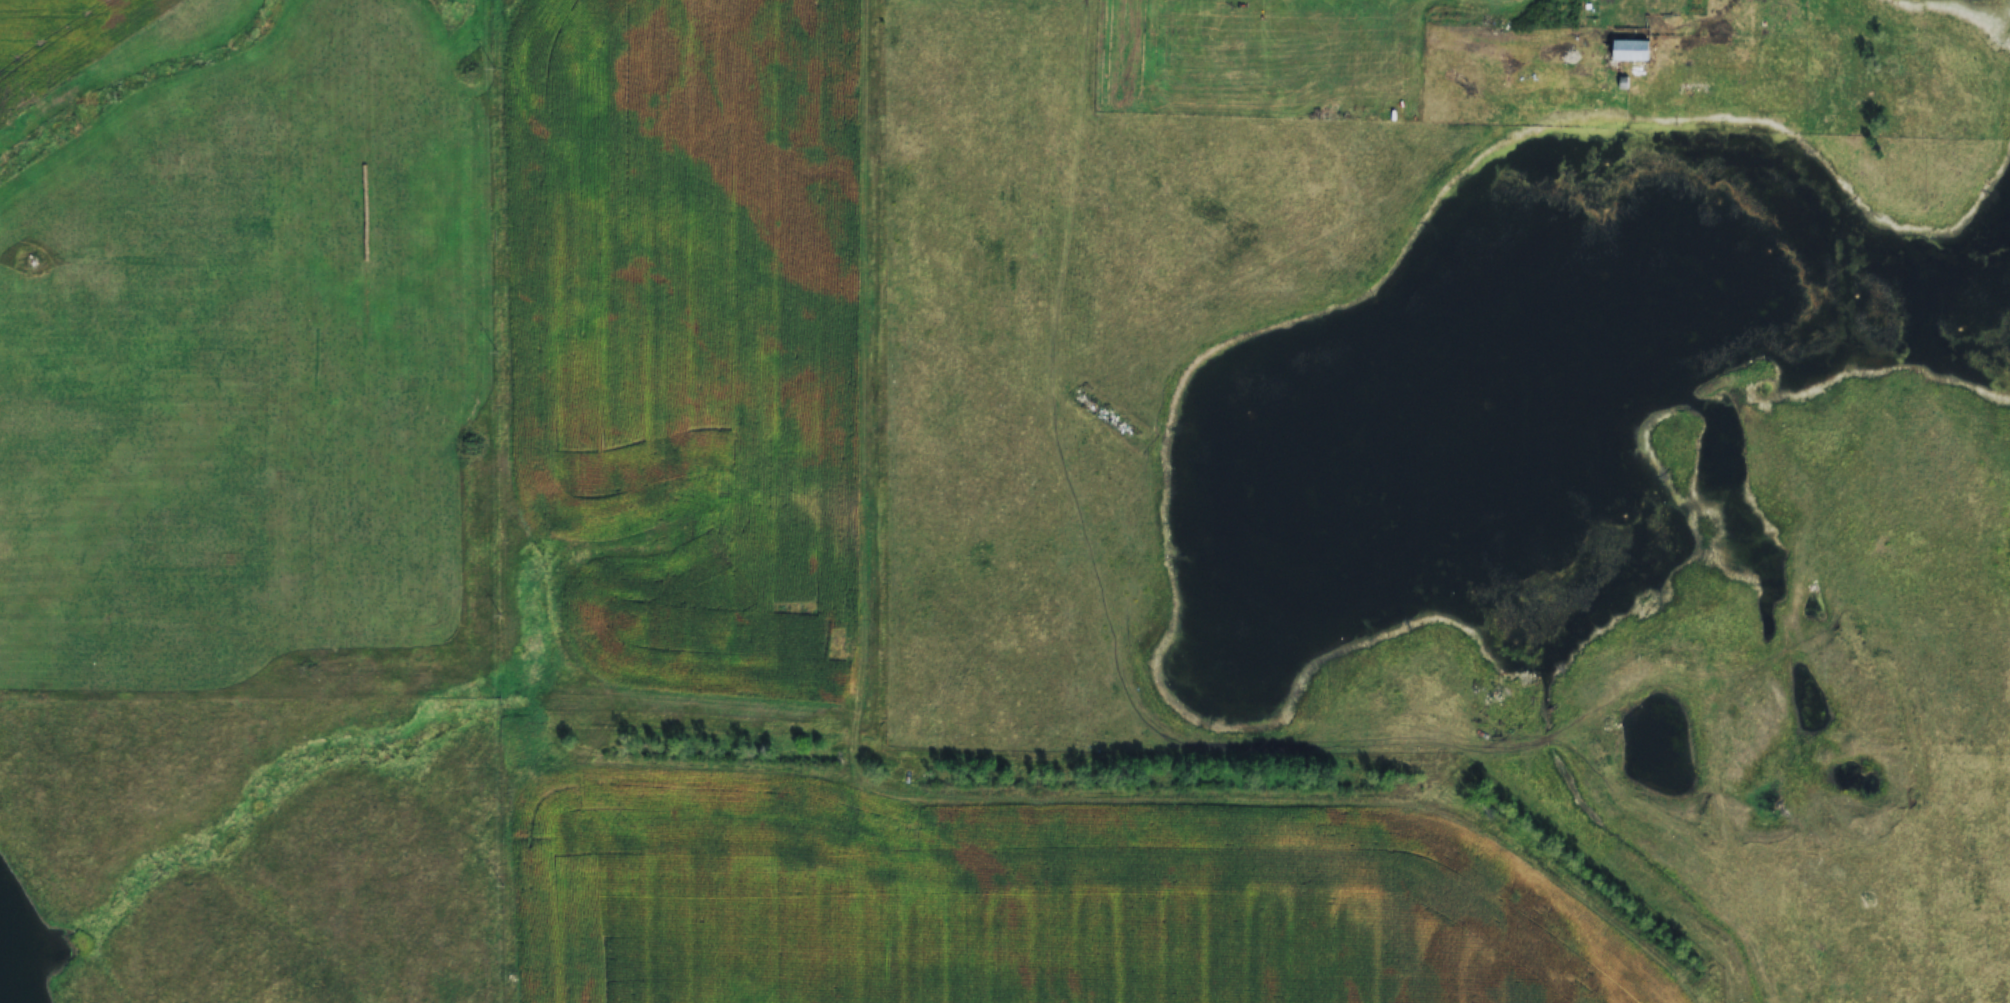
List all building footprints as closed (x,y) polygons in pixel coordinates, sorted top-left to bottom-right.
[(1648,61),(1648,40),(1612,40),(1612,61),(1648,61)]
